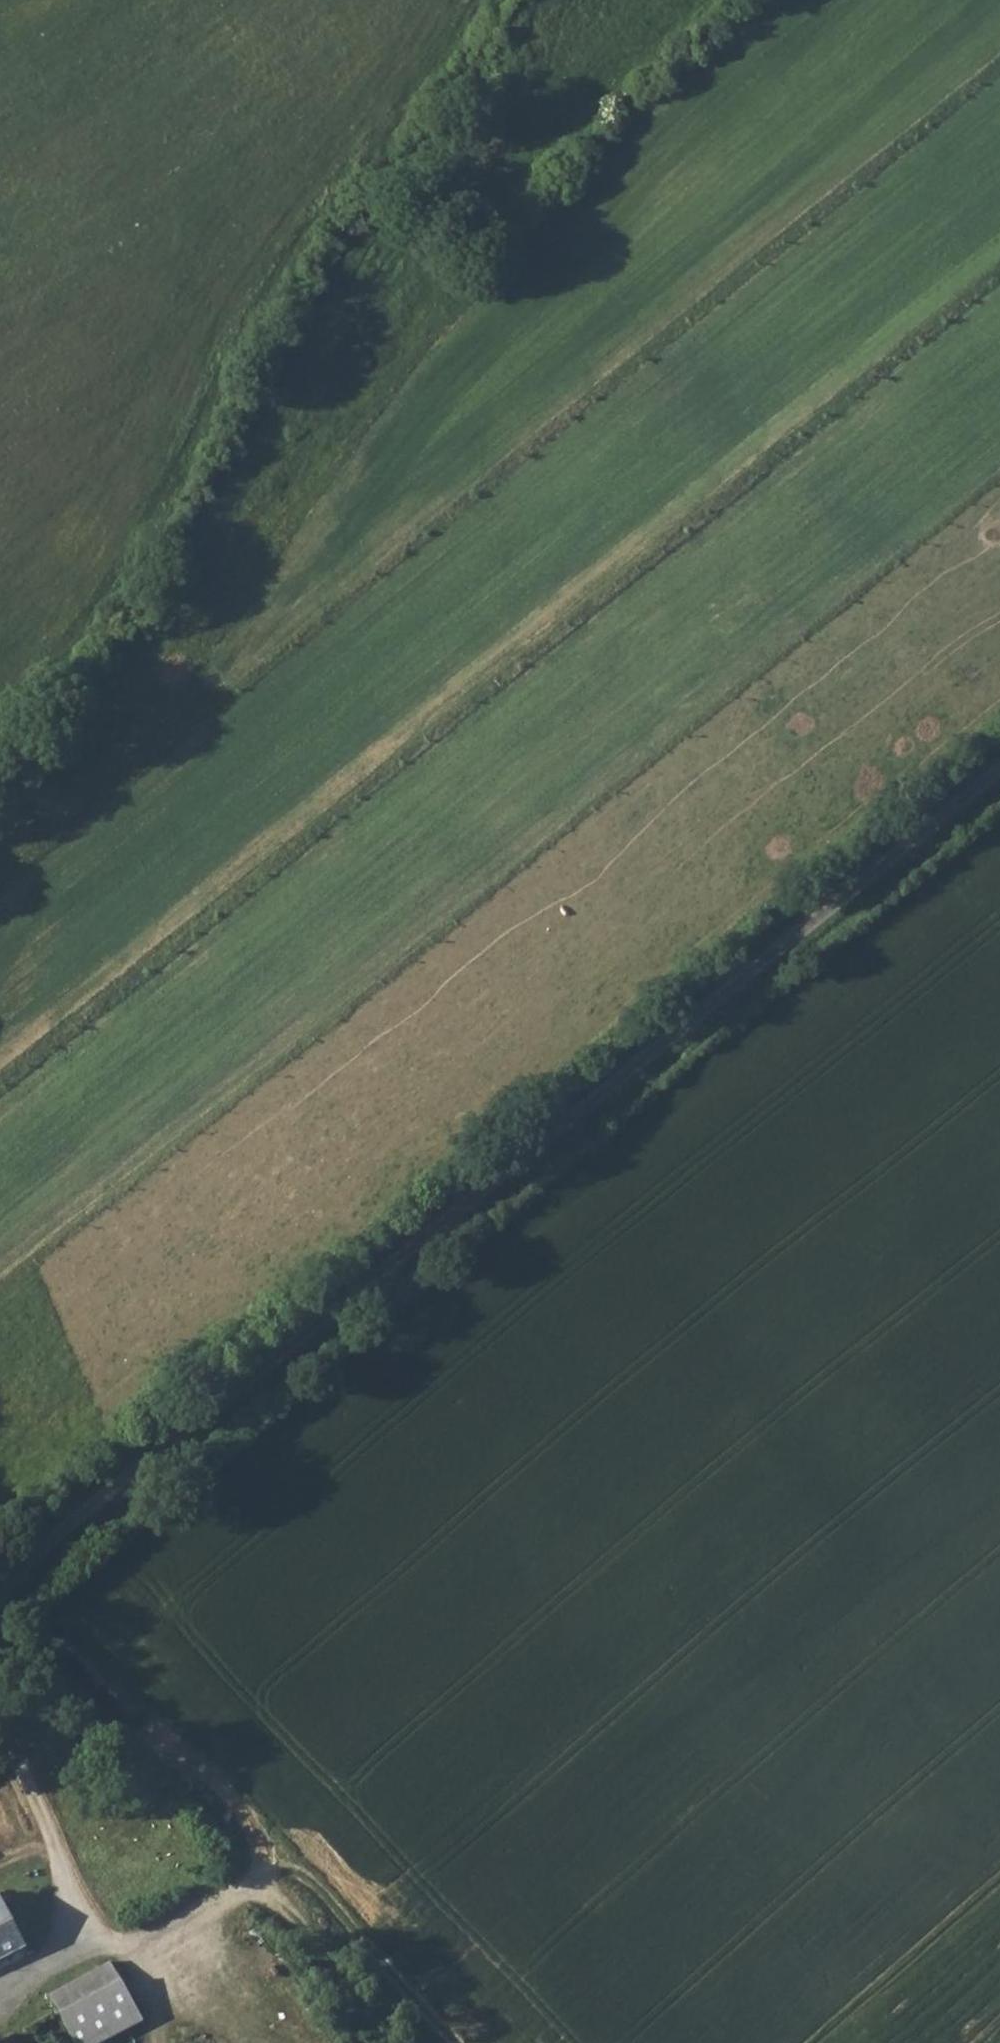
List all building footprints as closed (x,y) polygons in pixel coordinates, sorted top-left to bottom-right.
[(24,1944),(0,1896),(0,1957),(24,1944)] [(47,1992),(58,2012),(120,1979),(109,1960),(47,1992)] [(13,2033),(0,2039),(0,2042),(18,2042),(13,2033)]
